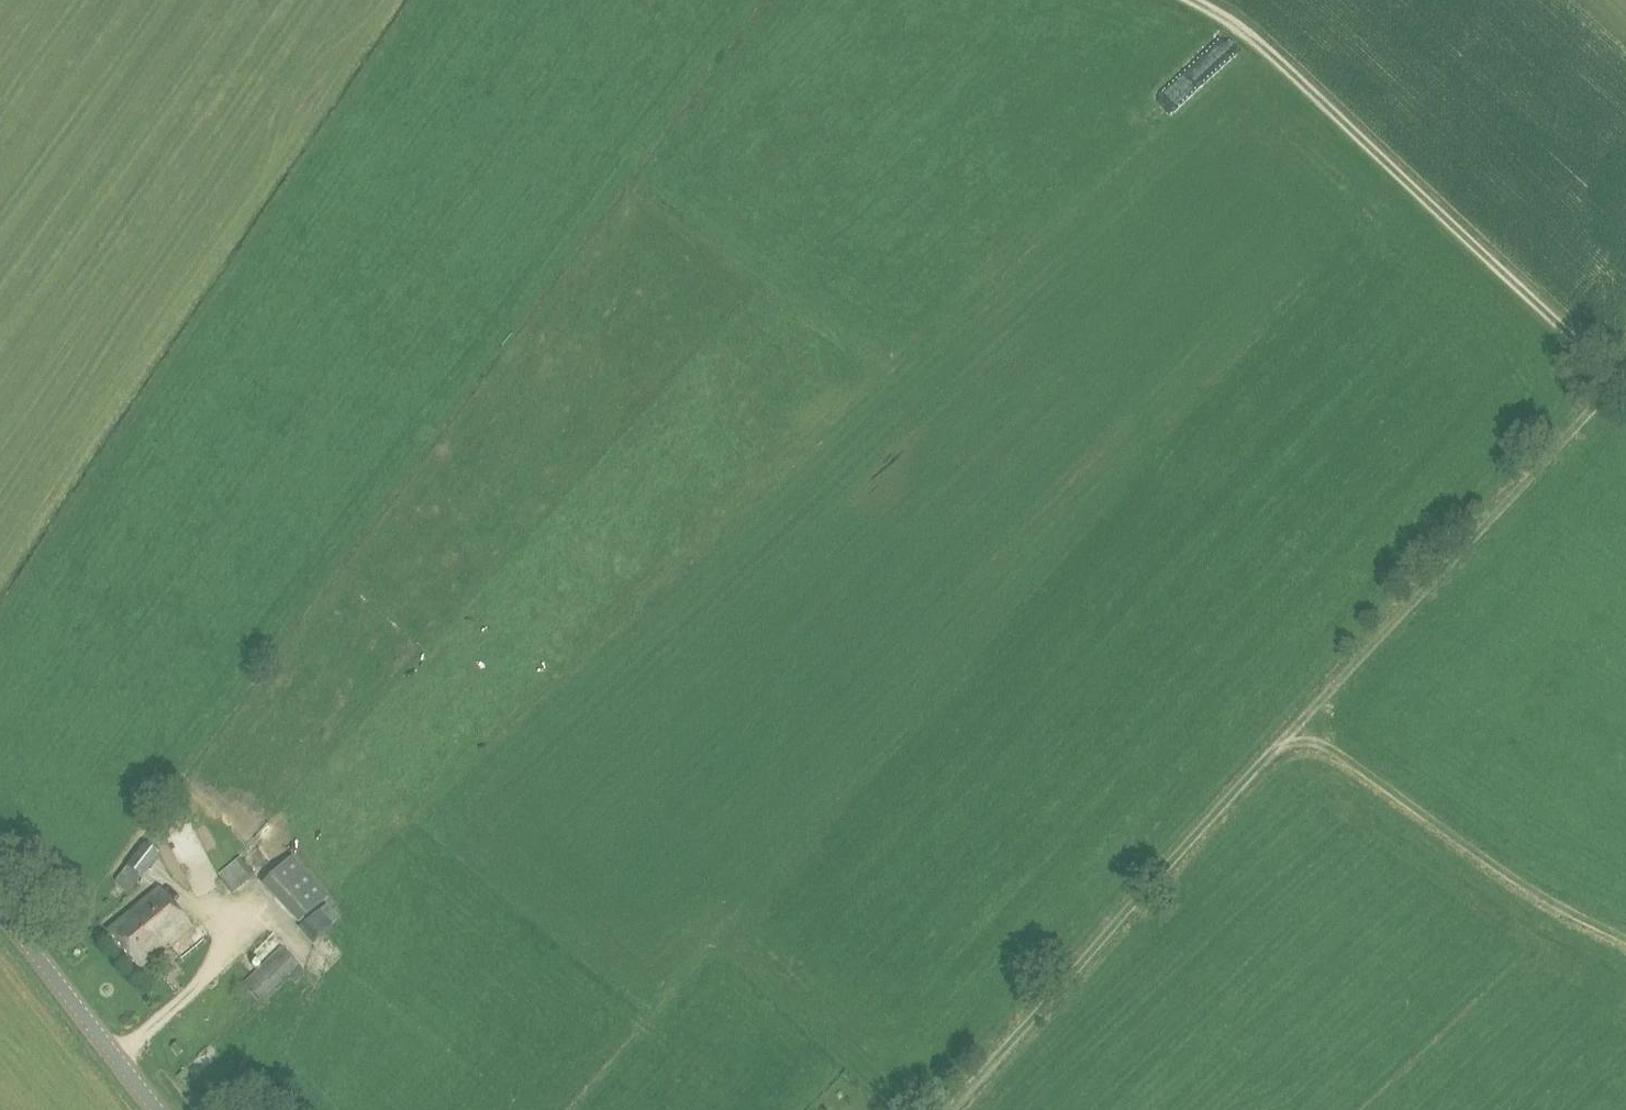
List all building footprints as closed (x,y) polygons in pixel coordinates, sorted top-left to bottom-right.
[(1177,115),(1201,93),(1182,72),(1158,94),(1177,115)] [(201,821),(174,827),(177,841),(204,835),(201,821)] [(192,874),(217,863),(205,834),(179,845),(192,874)] [(135,865),(147,876),(167,853),(155,842),(135,865)] [(269,883),(305,923),(332,899),(296,859),(269,883)] [(253,876),(241,860),(220,873),(233,890),(253,876)] [(158,890),(133,911),(108,932),(138,969),(189,927),(158,890)] [(191,958),(208,939),(197,930),(181,949),(191,958)] [(282,948),(243,983),(258,1000),(289,972),(295,979),(303,972),(282,948)]
